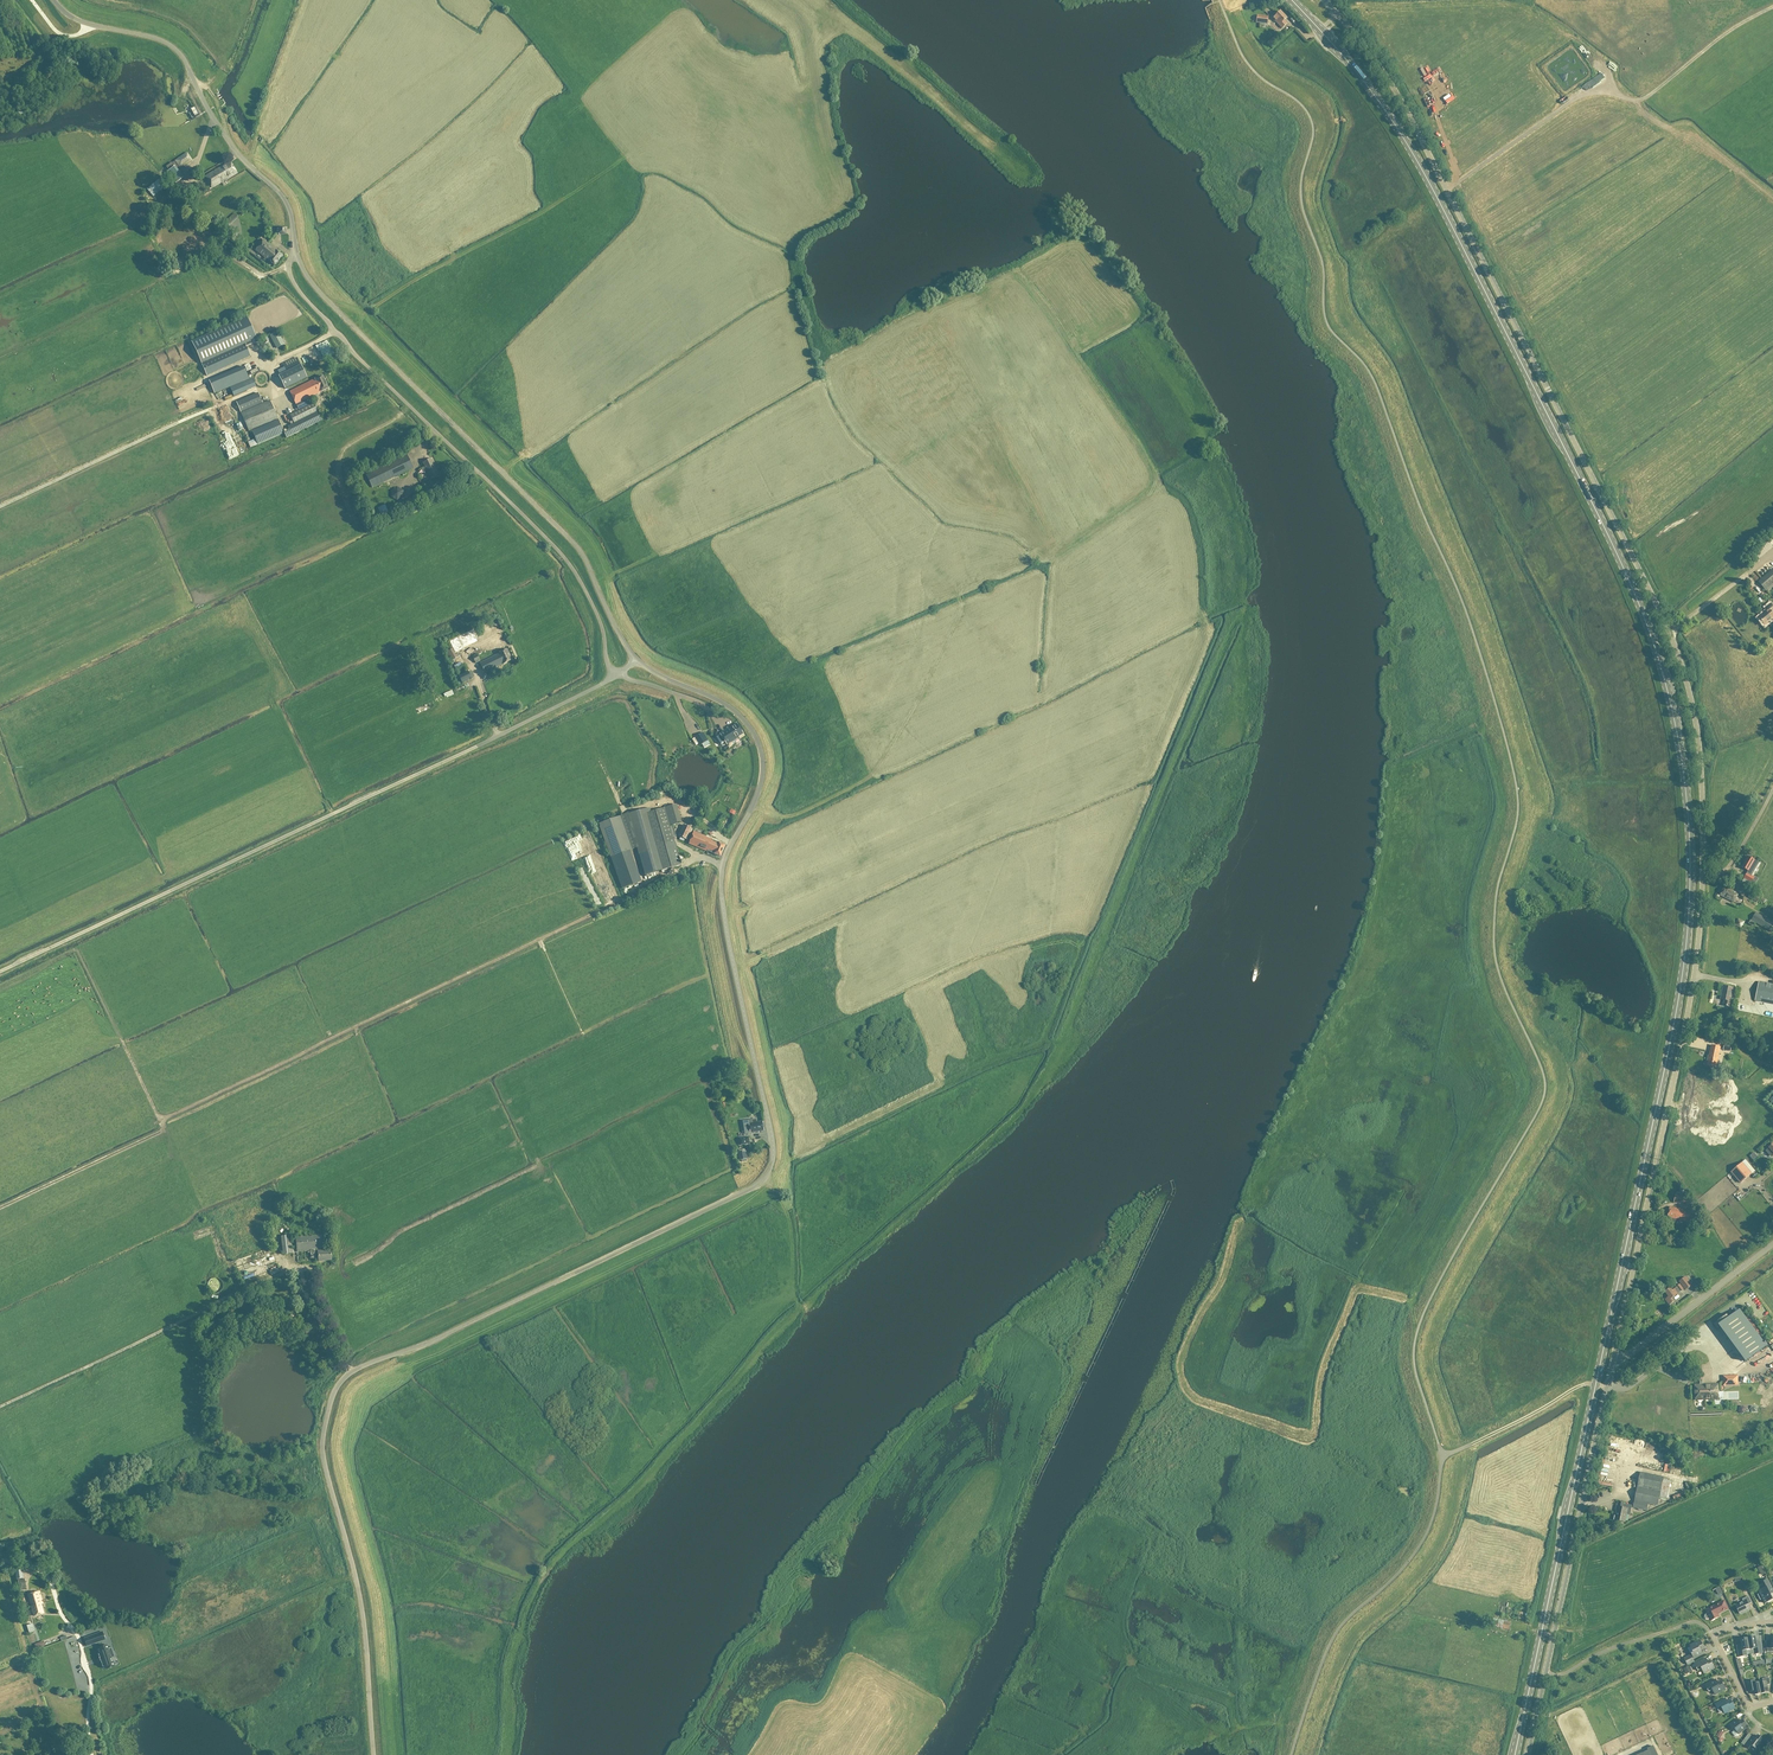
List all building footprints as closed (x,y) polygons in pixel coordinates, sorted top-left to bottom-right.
[(1287,24),(1284,21),(1286,18),(1280,12),(1275,17),(1273,19),(1282,29),(1287,24)] [(1277,34),(1268,42),(1271,45),(1280,38),(1277,34)] [(195,117),(199,115),(195,107),(193,108),(191,110),(195,117)] [(155,161),(161,157),(149,138),(142,143),(155,161)] [(192,160),(187,153),(174,162),(173,163),(177,169),(179,168),(180,169),(192,160)] [(238,173),(231,162),(204,178),(211,189),(238,173)] [(183,178),(175,167),(167,172),(175,184),(183,178)] [(147,190),(153,197),(162,190),(165,187),(159,179),(156,182),(147,190)] [(230,228),(225,232),(230,239),(235,234),(230,228)] [(205,243),(200,233),(196,236),(195,235),(190,238),(191,238),(181,243),(186,253),(193,249),(196,248),(196,247),(205,243)] [(268,261),(274,266),(283,256),(276,251),(264,241),(256,250),(268,261)] [(246,317),(191,342),(207,376),(250,357),(246,347),(257,342),(246,317)] [(277,349),(284,345),(277,332),(270,336),(277,349)] [(325,346),(320,349),(323,355),(328,351),(325,346)] [(300,366),(278,376),(285,389),(307,378),(300,366)] [(256,384),(259,387),(261,388),(264,387),(267,386),(269,384),(270,382),(270,379),(269,376),(267,374),(265,373),(262,373),(259,373),(257,375),(255,378),(255,381),(256,384)] [(234,386),(242,382),(240,376),(231,379),(234,386)] [(289,392),(295,405),(304,401),(328,389),(322,376),(289,392)] [(252,378),(229,388),(233,397),(256,387),(252,378)] [(258,393),(237,402),(236,403),(240,413),(262,403),(258,393)] [(241,413),(249,431),(277,418),(270,401),(241,413)] [(304,401),(295,405),(298,410),(307,405),(304,401)] [(288,427),(292,436),(322,421),(313,404),(290,415),(294,424),(288,427)] [(284,433),(278,420),(252,432),(258,445),(284,433)] [(235,434),(243,452),(251,448),(243,431),(235,434)] [(407,455),(369,473),(366,475),(372,488),(387,481),(389,486),(401,480),(398,475),(413,468),(407,455)] [(430,479),(439,475),(431,459),(423,463),(425,468),(422,470),(424,474),(427,472),(430,479)] [(397,488),(391,491),(391,497),(397,501),(403,498),(403,491),(397,488)] [(380,517),(388,515),(385,507),(378,510),(380,517)] [(1772,588),(1772,587),(1772,585),(1772,584),(1772,570),(1759,582),(1766,590),(1765,591),(1767,593),(1772,588)] [(1765,626),(1772,619),(1772,614),(1772,608),(1770,604),(1766,608),(1768,610),(1764,613),(1765,613),(1759,619),(1762,623),(1762,622),(1765,626)] [(452,641),(458,652),(466,647),(465,645),(478,638),(475,630),(452,641)] [(485,673),(502,664),(503,665),(512,660),(507,650),(497,654),(497,655),(480,664),(485,673)] [(468,672),(459,676),(462,683),(471,678),(468,672)] [(739,737),(742,735),(743,734),(737,724),(733,727),(732,727),(720,735),(727,745),(739,737)] [(708,741),(703,733),(695,738),(700,746),(708,741)] [(646,875),(654,873),(681,866),(669,826),(681,822),(676,805),(650,812),(649,809),(629,815),(646,875)] [(633,850),(622,817),(600,824),(612,857),(633,850)] [(683,825),(678,836),(688,841),(693,830),(683,825)] [(708,852),(720,857),(725,845),(695,833),(689,845),(690,845),(708,852)] [(581,841),(574,845),(579,855),(586,852),(581,841)] [(1748,871),(1755,861),(1747,857),(1745,861),(1746,861),(1742,868),(1748,871)] [(578,871),(595,909),(601,906),(584,868),(578,871)] [(1751,884),(1752,883),(1754,884),(1755,882),(1753,881),(1755,878),(1747,873),(1744,879),(1751,884)] [(594,883),(597,891),(602,889),(601,885),(607,882),(606,879),(594,883)] [(1739,894),(1724,887),(1720,896),(1734,903),(1739,894)] [(1758,903),(1758,902),(1760,897),(1751,892),(1748,898),(1758,903)] [(1756,914),(1752,919),(1772,932),(1772,924),(1756,914)] [(1772,1005),(1772,985),(1759,982),(1755,1001),(1772,1005)] [(1723,987),(1721,1000),(1725,1000),(1724,1006),(1730,1007),(1731,1002),(1730,1001),(1731,996),(1733,996),(1734,989),(1723,987)] [(1734,1046),(1732,1045),(1733,1044),(1727,1043),(1726,1044),(1725,1044),(1723,1050),(1732,1052),(1734,1046)] [(1707,1065),(1707,1066),(1716,1068),(1720,1048),(1711,1046),(1708,1060),(1707,1061),(1707,1064),(1707,1065)] [(1747,1064),(1743,1072),(1749,1075),(1753,1067),(1747,1064)] [(746,1116),(747,1121),(755,1121),(754,1110),(748,1110),(749,1116),(746,1116)] [(750,1133),(764,1131),(763,1121),(749,1124),(750,1133)] [(750,1144),(749,1137),(740,1139),(741,1146),(750,1144)] [(1749,1159),(1757,1168),(1762,1163),(1754,1154),(1749,1159)] [(1740,1184),(1749,1176),(1740,1165),(1731,1173),(1740,1184)] [(1690,1200),(1680,1197),(1678,1204),(1689,1206),(1690,1200)] [(1676,1224),(1677,1220),(1680,1221),(1689,1223),(1692,1211),(1683,1209),(1682,1210),(1670,1207),(1667,1218),(1669,1218),(1668,1222),(1676,1224)] [(318,1261),(331,1260),(330,1251),(318,1252),(318,1249),(327,1248),(326,1235),(295,1238),(297,1254),(300,1254),(300,1252),(310,1251),(310,1256),(318,1255),(318,1261)] [(291,1237),(281,1238),(282,1256),(292,1256),(291,1237)] [(249,1283),(279,1274),(273,1254),(269,1255),(268,1250),(237,1260),(239,1265),(243,1264),(249,1283)] [(1685,1276),(1692,1285),(1698,1281),(1691,1272),(1685,1276)] [(1686,1290),(1692,1286),(1685,1277),(1679,1282),(1686,1290)] [(223,1287),(223,1286),(223,1285),(223,1283),(222,1282),(222,1281),(221,1280),(220,1279),(219,1279),(217,1278),(216,1278),(215,1278),(213,1278),(212,1279),(211,1279),(210,1280),(209,1281),(209,1282),(208,1283),(208,1285),(208,1286),(208,1287),(208,1289),(209,1290),(209,1291),(210,1292),(212,1293),(213,1293),(214,1294),(215,1294),(217,1294),(218,1293),(219,1293),(220,1292),(221,1291),(222,1290),(223,1289),(223,1287)] [(1675,1296),(1684,1290),(1680,1285),(1676,1288),(1677,1289),(1673,1292),(1670,1288),(1665,1292),(1669,1297),(1665,1300),(1669,1305),(1674,1301),(1672,1299),(1675,1296)] [(1720,1329),(1745,1363),(1766,1347),(1739,1310),(1729,1317),(1727,1315),(1713,1324),(1717,1331),(1720,1329)] [(306,1334),(318,1328),(314,1320),(302,1326),(306,1334)] [(1722,1357),(1727,1364),(1738,1356),(1733,1349),(1722,1357)] [(1729,1381),(1723,1381),(1724,1386),(1728,1386),(1728,1385),(1728,1384),(1737,1384),(1738,1384),(1737,1376),(1729,1377),(1729,1381)] [(1707,1400),(1718,1400),(1718,1384),(1706,1385),(1707,1400)] [(1706,1385),(1695,1386),(1695,1401),(1707,1400),(1706,1385)] [(1667,1466),(1667,1458),(1660,1457),(1659,1465),(1667,1466)] [(1659,1498),(1663,1480),(1664,1478),(1640,1473),(1633,1508),(1647,1511),(1648,1504),(1658,1506),(1659,1498)] [(1616,1507),(1616,1510),(1617,1511),(1617,1513),(1616,1513),(1615,1516),(1614,1520),(1615,1521),(1625,1523),(1627,1514),(1630,1515),(1632,1506),(1625,1504),(1625,1503),(1618,1502),(1617,1507),(1616,1507)] [(23,1579),(22,1569),(15,1570),(16,1580),(23,1579)] [(1763,1599),(1765,1604),(1772,1600),(1770,1593),(1772,1592),(1772,1591),(1767,1580),(1763,1582),(1765,1586),(1763,1587),(1764,1588),(1759,1591),(1760,1594),(1758,1595),(1761,1600),(1763,1599)] [(1720,1588),(1714,1590),(1716,1596),(1723,1594),(1720,1588)] [(31,1607),(42,1604),(39,1592),(28,1595),(31,1607)] [(1740,1615),(1751,1609),(1748,1605),(1751,1603),(1748,1597),(1742,1600),(1743,1602),(1735,1606),(1740,1615)] [(1705,1617),(1706,1619),(1707,1620),(1709,1619),(1711,1621),(1718,1617),(1717,1614),(1728,1609),(1724,1601),(1705,1610),(1707,1614),(1705,1615),(1705,1617)] [(42,1604),(31,1607),(34,1616),(43,1614),(41,1605),(42,1604)] [(1504,1621),(1499,1620),(1493,1619),(1492,1622),(1491,1626),(1497,1627),(1497,1628),(1502,1629),(1509,1630),(1511,1623),(1504,1621)] [(32,1624),(26,1626),(28,1633),(34,1631),(32,1624)] [(105,1640),(102,1632),(84,1639),(86,1646),(105,1640)] [(1756,1642),(1755,1637),(1748,1638),(1750,1650),(1751,1655),(1754,1654),(1762,1653),(1760,1642),(1756,1642)] [(1739,1657),(1747,1656),(1746,1650),(1750,1650),(1748,1638),(1740,1640),(1741,1645),(1737,1646),(1739,1657)] [(1693,1653),(1691,1654),(1694,1658),(1702,1654),(1700,1650),(1704,1648),(1700,1640),(1689,1646),(1693,1653)] [(106,1645),(98,1648),(100,1652),(97,1653),(99,1658),(100,1662),(100,1661),(103,1668),(112,1665),(109,1658),(114,1657),(111,1649),(108,1650),(106,1645)] [(1694,1662),(1691,1656),(1684,1659),(1687,1665),(1694,1662)] [(1714,1669),(1710,1661),(1707,1662),(1705,1659),(1694,1664),(1698,1671),(1702,1669),(1704,1674),(1714,1669)] [(1683,1678),(1692,1673),(1689,1668),(1680,1673),(1683,1678)] [(96,1683),(108,1680),(107,1673),(95,1676),(96,1683)] [(1762,1679),(1763,1682),(1759,1683),(1762,1694),(1768,1693),(1767,1685),(1770,1685),(1769,1678),(1762,1679)] [(1712,1690),(1715,1695),(1725,1690),(1721,1682),(1717,1684),(1715,1680),(1705,1685),(1708,1692),(1712,1690)] [(1754,1690),(1755,1695),(1762,1694),(1759,1683),(1756,1683),(1755,1680),(1746,1682),(1747,1689),(1752,1688),(1754,1690)] [(1725,1699),(1715,1704),(1717,1708),(1721,1706),(1724,1714),(1735,1709),(1731,1701),(1727,1703),(1725,1699)] [(1736,1719),(1729,1725),(1734,1731),(1735,1730),(1738,1734),(1748,1727),(1742,1720),(1739,1723),(1736,1719)] [(1748,1734),(1741,1744),(1748,1749),(1751,1745),(1758,1750),(1765,1741),(1758,1736),(1755,1739),(1748,1734)] [(1653,1746),(1647,1749),(1648,1751),(1640,1754),(1657,1754),(1653,1746)]
